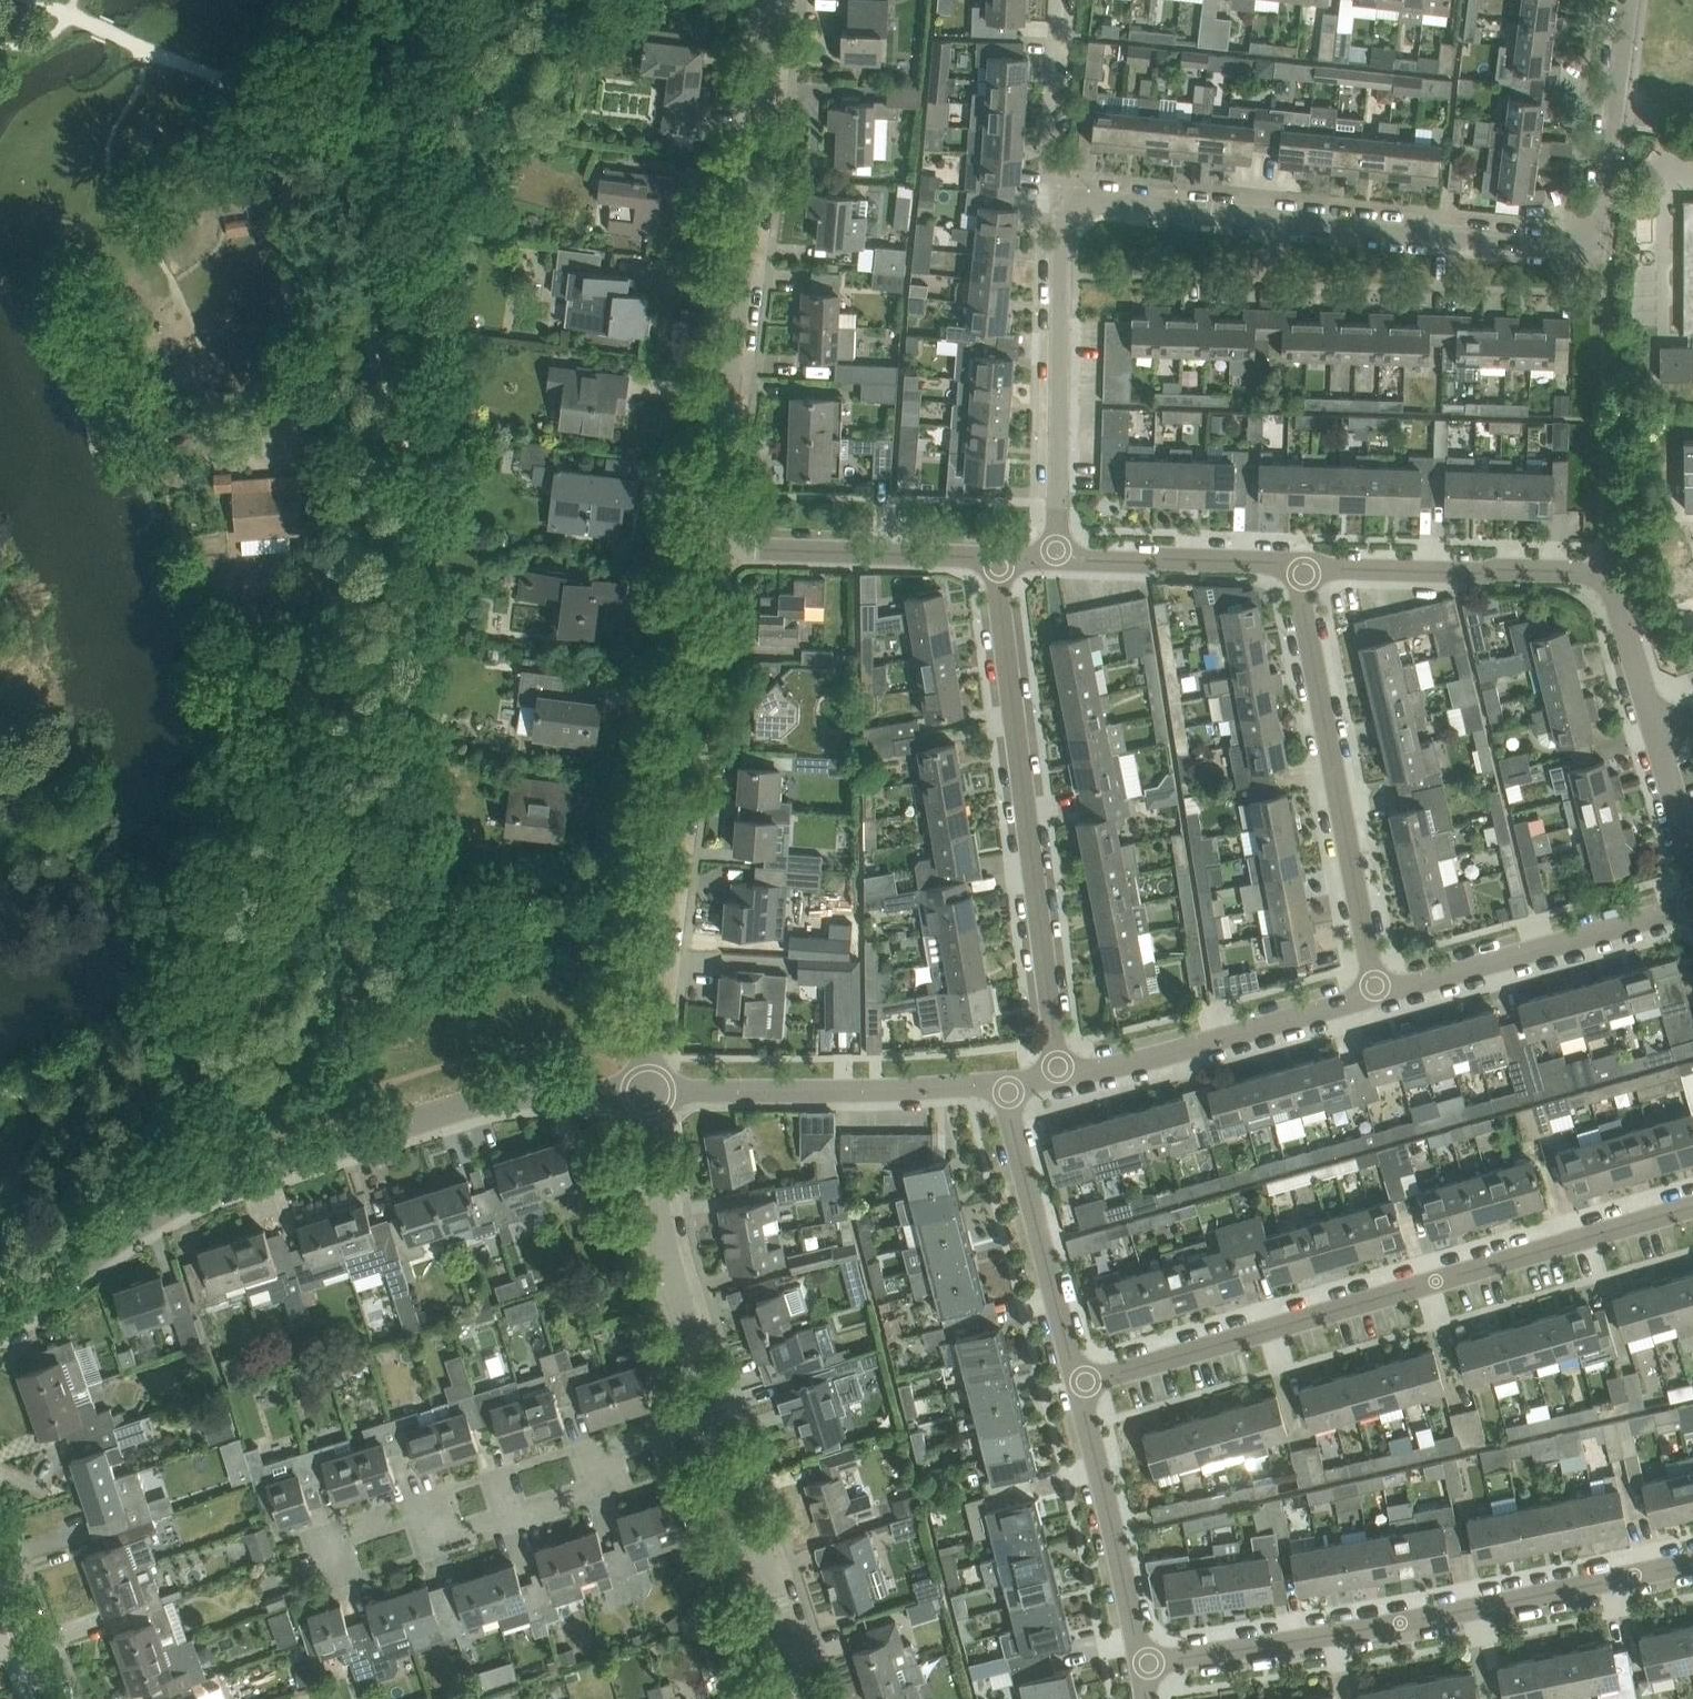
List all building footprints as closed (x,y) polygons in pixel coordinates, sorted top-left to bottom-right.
[(877,0),(849,0),(848,30),(842,29),(841,61),(881,62),(882,32),(888,32),(889,0),(877,0)] [(973,35),(995,35),(1017,36),(1017,20),(1025,20),(1025,19),(1024,19),(1025,0),(988,0),(988,7),(973,6),(973,35)] [(1337,30),(1351,31),(1353,15),(1376,18),(1378,3),(1378,0),(1341,0),(1339,13),(1337,30)] [(1401,5),(1424,8),(1425,0),(1402,0),(1401,5)] [(1424,8),(1448,11),(1449,0),(1425,0),(1424,8)] [(1469,8),(1478,9),(1479,0),(1470,0),(1469,8)] [(1558,2),(1542,0),(1523,0),(1520,22),(1565,27),(1567,15),(1557,14),(1558,2)] [(1337,30),(1339,13),(1324,11),(1322,28),(1321,28),(1318,58),(1333,60),(1336,30),(1337,30)] [(1212,46),(1215,18),(1201,16),(1198,44),(1212,46)] [(1215,18),(1212,46),(1228,48),(1232,19),(1216,18),(1215,18)] [(1517,46),(1552,50),(1554,38),(1564,40),(1565,27),(1520,22),(1517,46)] [(1474,41),(1476,24),(1467,23),(1465,40),(1474,41)] [(1146,38),(1147,29),(1129,27),(1128,36),(1146,38)] [(681,33),(659,31),(648,29),(643,68),(670,71),(663,130),(703,135),(709,86),(699,85),(703,46),(680,43),(681,33)] [(1176,32),(1152,30),(1151,39),(1175,42),(1176,32)] [(1351,31),(1336,30),(1333,60),(1348,61),(1351,31)] [(951,54),(951,40),(933,39),(932,53),(951,54)] [(1024,43),(1002,41),(990,40),(990,42),(978,41),(977,53),(976,65),(988,65),(988,79),(1027,81),(1028,57),(1023,57),(1024,43)] [(1086,76),(1102,78),(1106,42),(1089,40),(1086,76)] [(1267,53),(1268,43),(1251,41),(1249,51),(1267,53)] [(1440,41),(1437,71),(1452,73),(1456,43),(1440,41)] [(1151,47),(1129,44),(1127,62),(1149,64),(1151,47)] [(1297,56),(1298,47),(1282,45),(1280,54),(1297,56)] [(1551,62),(1552,50),(1517,46),(1512,84),(1558,90),(1561,64),(1551,62)] [(1372,47),(1370,63),(1370,65),(1394,68),(1394,67),(1395,57),(1396,50),(1372,47)] [(1158,50),(1157,64),(1166,65),(1171,60),(1172,51),(1158,50)] [(1209,53),(1183,50),(1181,65),(1208,67),(1209,53)] [(1251,77),(1253,58),(1236,56),(1233,75),(1251,77)] [(1418,70),(1419,60),(1402,58),(1401,67),(1418,70)] [(1257,59),(1255,75),(1271,77),(1273,61),(1257,59)] [(1275,62),(1275,75),(1307,77),(1308,64),(1275,62)] [(1314,80),(1340,82),(1341,67),(1315,64),(1314,80)] [(1341,67),(1340,82),(1367,85),(1369,70),(1341,67)] [(1393,88),(1395,73),(1369,70),(1367,85),(1377,87),(1393,88)] [(1395,73),(1393,89),(1394,89),(1394,92),(1420,94),(1421,77),(1396,74),(1396,73),(1395,73)] [(947,92),(948,77),(931,76),(930,91),(947,92)] [(1452,80),(1421,77),(1420,94),(1450,98),(1452,80)] [(973,91),(972,102),(986,103),(1025,106),(1027,81),(988,79),(987,92),(973,91)] [(1123,113),(1118,156),(1129,157),(1130,148),(1146,150),(1151,95),(1152,80),(1142,79),(1140,94),(1138,114),(1123,113)] [(1507,122),(1543,126),(1544,114),(1554,116),(1558,90),(1512,84),(1510,97),(1507,122)] [(888,85),(887,101),(887,103),(875,103),(848,102),(848,107),(830,107),(830,128),(843,129),(842,141),(838,141),(837,164),(853,165),(853,174),(871,174),(871,161),(873,162),(874,117),(898,117),(898,104),(921,105),(922,87),(888,85)] [(1213,166),(1224,167),(1229,113),(1214,111),(1216,87),(1205,86),(1204,101),(1198,155),(1214,157),(1213,166)] [(1107,111),(1108,100),(1109,92),(1097,91),(1092,145),(1108,146),(1107,155),(1118,156),(1123,113),(1107,111)] [(1160,117),(1161,96),(1151,95),(1146,150),(1161,152),(1160,160),(1171,162),(1175,118),(1160,117)] [(1176,107),(1171,162),(1182,163),(1183,154),(1198,155),(1204,101),(1193,100),(1193,101),(1177,100),(1176,107)] [(1025,106),(986,103),(972,102),(971,127),(985,128),(1024,130),(1025,106)] [(1252,161),(1253,148),(1266,150),(1271,108),(1247,105),(1247,106),(1230,105),(1229,113),(1224,167),(1235,168),(1236,159),(1252,161)] [(1295,110),(1284,109),(1271,108),(1266,150),(1280,151),(1278,164),(1294,165),(1293,174),(1305,175),(1309,131),(1311,112),(1295,110)] [(944,126),(945,114),(926,113),(926,125),(944,126)] [(1316,168),(1332,169),(1337,115),(1328,114),(1326,132),(1309,131),(1305,175),(1316,176),(1316,168)] [(1465,132),(1466,117),(1455,116),(1454,132),(1465,133),(1465,132)] [(1362,137),(1357,181),(1369,182),(1369,173),(1385,174),(1390,120),(1380,119),(1379,128),(1378,138),(1362,137)] [(1390,120),(1385,174),(1400,176),(1399,185),(1410,186),(1415,142),(1398,141),(1400,121),(1390,120)] [(1491,145),(1550,152),(1551,140),(1541,139),(1543,126),(1507,122),(1492,120),(1489,144),(1491,145)] [(944,138),(944,126),(926,125),(925,137),(944,138)] [(1438,180),(1440,158),(1444,126),(1432,125),(1430,144),(1415,142),(1410,186),(1422,187),(1422,178),(1438,180)] [(1336,131),(1332,169),(1347,171),(1346,179),(1357,181),(1362,137),(1363,128),(1356,127),(1355,133),(1336,131)] [(1024,130),(985,128),(983,152),(1022,155),(1024,130)] [(1491,145),(1490,157),(1502,158),(1501,170),(1536,175),(1538,163),(1548,164),(1550,152),(1491,145)] [(1461,165),(1463,149),(1452,148),(1450,164),(1461,165)] [(1021,180),(1022,155),(983,152),(968,151),(967,168),(983,169),(982,189),(1015,192),(1015,179),(1021,180)] [(1450,164),(1448,190),(1461,191),(1464,167),(1461,166),(1461,165),(1450,164)] [(675,177),(653,174),(607,168),(606,177),(601,176),(598,199),(613,201),(636,204),(634,220),(611,217),(609,230),(633,233),(648,235),(656,236),(660,205),(655,205),(657,196),(673,198),(675,177)] [(1485,168),(1482,193),(1498,195),(1520,198),(1543,201),(1545,188),(1535,187),(1536,175),(1501,170),(1488,169),(1485,168)] [(922,174),(921,184),(940,186),(941,176),(922,174)] [(939,188),(940,186),(921,184),(918,207),(933,208),(936,188),(939,188)] [(1015,192),(982,189),(968,188),(968,190),(966,211),(978,212),(976,228),(1016,233),(1019,208),(1014,208),(1015,192)] [(863,247),(866,217),(867,199),(810,193),(808,213),(819,214),(819,216),(822,216),(819,243),(863,247)] [(1683,199),(1683,201),(1686,201),(1685,331),(1682,331),(1682,333),(1689,333),(1688,346),(1661,345),(1661,379),(1692,379),(1692,199),(1683,199)] [(253,219),(226,223),(228,234),(254,230),(253,219)] [(1016,233),(961,227),(953,226),(952,237),(960,238),(971,245),(976,245),(975,253),(1013,257),(1014,249),(1016,249),(1019,247),(1021,233),(1016,233)] [(915,235),(914,246),(932,248),(933,237),(915,235)] [(876,245),(874,270),(905,273),(907,248),(876,245)] [(931,260),(932,248),(914,246),(913,258),(922,259),(931,260)] [(1011,281),(1013,257),(975,253),(973,277),(1011,281)] [(600,272),(594,272),(571,269),(568,295),(565,324),(601,328),(600,332),(630,338),(631,332),(644,334),(644,333),(642,332),(645,314),(646,314),(647,304),(646,304),(647,295),(649,295),(649,294),(627,291),(629,276),(607,273),(600,272)] [(872,287),(903,290),(905,273),(874,270),(872,287)] [(1008,305),(1011,281),(973,277),(970,301),(1008,305)] [(911,283),(910,295),(924,297),(925,296),(927,296),(928,284),(911,283)] [(856,312),(839,311),(840,293),(803,292),(802,315),(797,315),(796,323),(855,325),(856,312)] [(922,316),(924,297),(910,295),(909,308),(908,314),(922,316)] [(1007,315),(1008,305),(970,301),(968,325),(948,323),(946,337),(948,337),(958,338),(999,343),(1000,330),(1010,331),(1012,315),(1007,315)] [(226,304),(221,310),(222,316),(227,320),(234,319),(237,314),(237,308),(232,303),(226,304)] [(1132,351),(1157,351),(1159,306),(1146,305),(1146,315),(1133,315),(1133,320),(1132,334),(1132,347),(1132,351)] [(1157,351),(1182,352),(1183,317),(1171,316),(1171,306),(1159,306),(1157,351)] [(1206,353),(1207,307),(1195,307),(1195,317),(1183,317),(1182,352),(1206,353)] [(1231,353),(1232,318),(1219,318),(1220,308),(1207,307),(1206,353),(1231,353)] [(1244,319),(1232,318),(1231,353),(1230,372),(1269,374),(1269,369),(1270,336),(1268,336),(1268,309),(1244,308),(1244,319)] [(1268,336),(1270,336),(1281,337),(1280,356),(1307,356),(1308,321),(1296,320),(1296,310),(1268,309),(1268,336)] [(1308,321),(1307,356),(1332,357),(1333,311),(1321,311),(1320,321),(1308,321)] [(1333,311),(1332,357),(1356,358),(1357,322),(1345,322),(1345,312),(1333,311)] [(1380,359),(1382,313),(1369,312),(1369,322),(1357,322),(1356,358),(1380,359)] [(1405,359),(1406,324),(1394,323),(1394,313),(1382,313),(1380,359),(1405,359)] [(1442,343),(1443,315),(1418,314),(1418,324),(1406,324),(1405,359),(1429,360),(1429,342),(1442,343)] [(1481,379),(1481,372),(1482,326),(1470,326),(1471,316),(1443,315),(1442,343),(1442,367),(1455,368),(1455,378),(1481,379)] [(1506,363),(1507,317),(1495,316),(1495,327),(1482,326),(1481,362),(1506,363)] [(1507,317),(1506,363),(1530,364),(1531,328),(1519,327),(1520,317),(1507,317)] [(1530,364),(1530,377),(1555,377),(1555,364),(1556,347),(1569,347),(1569,345),(1570,319),(1544,318),(1543,328),(1531,328),(1530,364)] [(1106,319),(1105,333),(1132,334),(1133,320),(1106,319)] [(801,355),(837,357),(854,358),(855,325),(796,323),(796,331),(802,331),(801,355)] [(1105,333),(1105,346),(1132,347),(1132,334),(1105,333)] [(955,377),(1012,382),(1014,357),(998,356),(999,343),(958,338),(955,377)] [(917,355),(917,341),(906,341),(906,355),(917,355)] [(1105,346),(1104,360),(1132,361),(1132,351),(1132,347),(1105,346)] [(190,355),(148,371),(177,445),(219,429),(190,355)] [(1104,360),(1104,373),(1131,374),(1132,361),(1104,360)] [(835,380),(862,381),(898,382),(898,365),(836,362),(835,380)] [(628,376),(606,374),(552,367),(549,386),(566,388),(561,424),(612,430),(616,396),(625,397),(628,376)] [(1104,373),(1104,387),(1131,388),(1131,374),(1104,373)] [(957,402),(1010,407),(1012,382),(955,377),(955,378),(960,379),(957,402)] [(897,401),(898,382),(862,381),(862,400),(897,401)] [(921,387),(919,387),(904,385),(903,397),(921,399),(921,387)] [(1103,400),(1125,401),(1131,401),(1131,388),(1104,387),(1103,400)] [(1180,402),(1181,391),(1163,391),(1163,402),(1180,402)] [(1198,403),(1198,392),(1181,391),(1180,402),(1198,403)] [(1230,393),(1205,392),(1205,403),(1229,404),(1230,393)] [(1554,414),(1568,414),(1569,414),(1570,395),(1554,395),(1554,414)] [(843,398),(816,397),(793,396),(792,434),(832,436),(833,418),(842,418),(843,398)] [(1322,407),(1323,396),(1306,396),(1306,406),(1322,407)] [(920,411),(921,399),(903,397),(903,409),(920,411)] [(1355,408),(1355,397),(1339,397),(1338,407),(1355,408)] [(1379,398),(1378,398),(1355,397),(1355,408),(1379,409),(1379,398)] [(1404,399),(1403,399),(1388,398),(1387,409),(1404,410),(1404,399)] [(952,426),(1008,431),(1010,407),(957,402),(953,402),(951,426),(952,426)] [(1478,412),(1478,402),(1466,402),(1466,412),(1478,412)] [(1498,413),(1498,403),(1480,402),(1480,413),(1498,413)] [(1528,413),(1528,404),(1512,403),(1511,414),(1528,414),(1528,413)] [(1102,423),(1129,423),(1130,408),(1103,407),(1102,423)] [(1182,421),(1183,410),(1163,409),(1163,420),(1182,421)] [(1202,410),(1183,410),(1182,421),(1202,422),(1202,410)] [(1264,412),(1250,412),(1249,438),(1263,439),(1264,412)] [(1315,426),(1316,414),(1297,413),(1296,425),(1315,426)] [(1335,415),(1316,414),(1315,426),(1335,426),(1335,415)] [(1228,415),(1213,415),(1212,432),(1227,433),(1228,415)] [(1369,427),(1369,416),(1350,415),(1349,426),(1369,427)] [(1369,416),(1369,427),(1388,428),(1389,417),(1369,416)] [(1489,431),(1500,431),(1501,420),(1490,420),(1489,431)] [(1501,420),(1500,431),(1521,432),(1521,421),(1501,420)] [(1102,436),(1129,436),(1129,423),(1102,423),(1102,436)] [(1552,446),(1567,447),(1568,425),(1554,424),(1552,446)] [(950,450),(1006,456),(1008,431),(952,426),(950,450)] [(256,432),(256,452),(276,453),(277,433),(256,432)] [(840,474),(841,452),(842,436),(832,436),(792,434),(790,473),(840,474)] [(917,448),(918,435),(901,434),(900,446),(917,448)] [(873,475),(892,476),(894,437),(875,436),(873,475)] [(1102,448),(1128,448),(1128,445),(1129,436),(1102,436),(1102,448)] [(1692,507),(1692,438),(1685,438),(1685,507),(1692,507)] [(548,458),(550,447),(531,444),(530,456),(548,458)] [(1127,500),(1154,501),(1155,458),(1139,458),(1139,446),(1128,445),(1128,448),(1128,463),(1127,476),(1127,490),(1127,500)] [(900,446),(898,476),(915,477),(917,448),(900,446)] [(1155,458),(1154,501),(1180,502),(1182,447),(1170,447),(1170,459),(1155,458)] [(1182,447),(1180,502),(1206,503),(1207,460),(1192,459),(1192,447),(1182,447)] [(1128,463),(1128,448),(1102,448),(1101,462),(1128,463)] [(1248,482),(1248,460),(1249,449),(1223,448),(1222,460),(1207,460),(1206,503),(1233,503),(1234,481),(1248,482)] [(966,466),(965,477),(963,496),(964,496),(964,494),(993,497),(994,479),(1004,480),(1006,456),(950,450),(949,460),(955,465),(966,466)] [(1262,450),(1260,482),(1260,505),(1287,505),(1288,463),(1272,462),(1273,450),(1262,450)] [(1304,463),(1288,463),(1287,505),(1313,506),(1315,452),(1304,452),(1304,463)] [(1313,506),(1339,507),(1341,465),(1325,464),(1325,452),(1315,452),(1313,506)] [(1339,507),(1366,508),(1368,453),(1357,453),(1356,465),(1341,465),(1339,507)] [(1392,509),(1393,467),(1378,466),(1378,454),(1368,453),(1366,508),(1392,509)] [(1434,456),(1433,500),(1446,501),(1446,510),(1473,511),(1474,470),(1475,455),(1447,454),(1447,456),(1434,456)] [(1393,467),(1392,509),(1419,510),(1420,500),(1433,500),(1434,456),(1421,455),(1410,455),(1409,467),(1393,467)] [(1474,470),(1473,511),(1499,512),(1501,458),(1490,458),(1490,470),(1474,470)] [(1501,458),(1499,512),(1526,513),(1527,471),(1511,471),(1511,458),(1501,458)] [(1527,471),(1526,513),(1553,514),(1553,509),(1566,510),(1568,458),(1554,458),(1554,459),(1543,459),(1543,472),(1527,471)] [(1127,476),(1128,463),(1101,462),(1101,476),(1127,476)] [(532,481),(556,485),(551,526),(619,534),(622,507),(616,507),(617,499),(635,501),(637,478),(558,469),(559,467),(535,463),(532,481)] [(217,491),(233,490),(232,471),(215,472),(217,491)] [(1127,490),(1127,476),(1101,476),(1100,490),(1127,490)] [(288,489),(233,492),(236,533),(290,529),(288,489)] [(567,573),(545,570),(522,567),(518,596),(545,600),(546,592),(564,595),(559,632),(592,636),(597,597),(593,596),(595,582),(567,578),(567,573)] [(254,574),(239,582),(249,599),(263,591),(254,574)] [(795,612),(805,613),(805,605),(825,605),(825,601),(826,579),(795,578),(795,593),(780,592),(780,597),(775,597),(776,596),(761,595),(759,642),(799,644),(800,623),(794,623),(795,612)] [(1215,600),(1203,602),(1210,639),(1213,639),(1263,630),(1258,603),(1250,604),(1248,605),(1246,605),(1243,590),(1242,585),(1212,584),(1215,600)] [(944,592),(942,592),(942,588),(919,592),(919,596),(906,598),(907,600),(908,600),(909,610),(877,616),(877,633),(913,628),(948,622),(943,594),(944,593),(944,592)] [(1139,625),(1143,654),(1155,652),(1151,622),(1152,622),(1146,596),(1133,599),(1139,625)] [(1454,597),(1441,600),(1447,627),(1449,626),(1455,652),(1467,649),(1454,597)] [(1125,627),(1139,625),(1133,599),(1120,601),(1125,627)] [(1441,600),(1428,603),(1434,630),(1447,627),(1441,600)] [(1112,630),(1125,627),(1120,601),(1107,604),(1112,630)] [(861,603),(862,634),(873,634),(876,634),(877,633),(877,616),(876,603),(861,603)] [(1421,633),(1434,630),(1428,603),(1415,606),(1421,633)] [(1099,632),(1102,632),(1112,630),(1107,604),(1094,606),(1099,632)] [(1085,635),(1099,632),(1094,606),(1080,609),(1085,635)] [(1415,606),(1402,610),(1408,636),(1421,633),(1415,606)] [(1080,609),(1067,612),(1072,638),(1085,635),(1080,609)] [(1389,613),(1395,639),(1408,636),(1402,610),(1389,613)] [(1389,613),(1378,615),(1385,641),(1395,639),(1389,613)] [(1371,644),(1385,641),(1378,615),(1365,618),(1371,644)] [(1365,618),(1354,621),(1360,646),(1366,673),(1416,661),(1413,649),(1412,650),(1398,653),(1395,639),(1385,641),(1371,644),(1365,618)] [(1499,675),(1524,668),(1538,665),(1584,653),(1581,642),(1571,644),(1567,629),(1548,634),(1544,619),(1514,627),(1520,652),(1495,658),(1499,675)] [(1169,621),(1157,623),(1161,650),(1173,647),(1169,621)] [(1475,652),(1488,648),(1482,621),(1468,625),(1475,652)] [(948,622),(913,628),(918,658),(953,652),(948,622)] [(1219,665),(1232,663),(1267,656),(1263,630),(1213,639),(1210,639),(1208,640),(1210,651),(1216,650),(1219,665)] [(1099,632),(1085,635),(1072,638),(1051,642),(1052,643),(1053,643),(1058,671),(1094,664),(1091,650),(1105,647),(1102,632),(1099,632)] [(873,634),(862,634),(862,656),(873,656),(873,634)] [(802,661),(831,663),(832,651),(803,649),(802,661)] [(918,658),(923,687),(958,681),(953,652),(918,658)] [(1143,654),(1148,684),(1160,682),(1155,652),(1143,654)] [(1584,653),(1538,665),(1544,691),(1580,682),(1576,667),(1587,665),(1584,653)] [(1166,676),(1177,674),(1175,655),(1163,657),(1166,676)] [(1461,678),(1473,675),(1468,655),(1457,658),(1461,678)] [(1206,695),(1218,692),(1279,681),(1277,671),(1271,673),(1267,656),(1232,663),(1235,678),(1229,679),(1229,676),(1210,679),(1210,681),(1203,682),(1206,695)] [(1416,661),(1366,673),(1373,699),(1407,691),(1422,687),(1416,661)] [(754,706),(754,713),(756,713),(755,735),(772,735),(772,733),(783,733),(784,732),(789,744),(819,751),(822,751),(824,749),(825,748),(826,745),(826,743),(826,741),(823,743),(801,717),(802,696),(831,678),(834,680),(836,677),(836,675),(836,672),(835,670),(833,668),(830,667),(815,667),(792,665),(790,667),(781,675),(786,680),(782,684),(778,678),(767,688),(765,686),(780,673),(780,663),(758,663),(757,687),(757,697),(755,697),(754,706)] [(873,664),(862,664),(863,694),(874,694),(874,693),(874,683),(873,666),(873,664)] [(1099,694),(1094,664),(1058,671),(1064,701),(1099,694)] [(518,703),(521,704),(518,731),(536,734),(536,736),(594,743),(599,703),(562,698),(565,678),(521,673),(518,703)] [(1178,674),(1166,676),(1168,695),(1181,693),(1178,674)] [(1473,675),(1461,678),(1467,704),(1479,701),(1473,675)] [(928,717),(942,715),(964,711),(963,710),(958,681),(923,687),(928,717)] [(1279,681),(1218,692),(1223,718),(1277,708),(1274,691),(1281,690),(1279,681)] [(1580,682),(1544,691),(1548,707),(1532,711),(1534,721),(1597,706),(1594,694),(1584,697),(1580,682)] [(1497,686),(1483,689),(1487,705),(1501,702),(1497,686)] [(1424,714),(1428,713),(1421,687),(1407,691),(1373,699),(1379,725),(1424,714)] [(1108,692),(1099,694),(1064,701),(1070,729),(1105,723),(1102,706),(1111,704),(1108,692)] [(1162,693),(1150,695),(1153,714),(1165,712),(1162,693)] [(877,695),(874,695),(874,694),(863,694),(863,709),(867,709),(870,712),(874,712),(877,709),(877,695)] [(1473,730),(1485,727),(1479,701),(1467,704),(1461,705),(1462,711),(1467,731),(1473,730)] [(1501,702),(1487,705),(1491,721),(1505,718),(1501,702)] [(1174,728),(1186,725),(1183,706),(1171,708),(1174,728)] [(1537,732),(1554,728),(1558,744),(1593,735),(1590,720),(1600,717),(1597,706),(1534,721),(1537,732)] [(1230,737),(1232,743),(1282,734),(1277,708),(1223,718),(1223,719),(1229,718),(1232,737),(1230,737)] [(1165,712),(1153,714),(1157,744),(1169,742),(1165,712)] [(1419,742),(1416,728),(1427,726),(1424,714),(1379,725),(1385,750),(1419,742)] [(863,728),(864,744),(895,738),(892,723),(863,728)] [(1075,759),(1111,752),(1105,723),(1070,729),(1072,744),(1068,745),(1070,760),(1075,759)] [(436,725),(427,740),(441,748),(449,734),(436,725)] [(1177,749),(1189,746),(1186,725),(1174,728),(1177,749)] [(1477,748),(1489,745),(1485,727),(1473,730),(1477,748)] [(1237,787),(1248,785),(1275,780),(1272,764),(1287,761),(1282,734),(1232,743),(1232,744),(1230,745),(1237,787)] [(895,738),(864,744),(865,759),(897,753),(895,738)] [(1434,739),(1419,742),(1385,750),(1391,776),(1388,777),(1388,778),(1395,776),(1399,793),(1430,786),(1444,783),(1434,739)] [(920,750),(925,780),(960,774),(955,745),(956,745),(956,743),(920,750)] [(1084,805),(1127,797),(1128,797),(1119,751),(1111,752),(1075,759),(1078,774),(1073,775),(1076,790),(1080,789),(1084,805)] [(1194,779),(1190,751),(1178,754),(1182,781),(1194,779)] [(1526,752),(1500,758),(1503,772),(1530,765),(1526,752)] [(795,755),(794,769),(828,771),(829,757),(795,755)] [(1619,773),(1609,775),(1605,760),(1584,765),(1571,768),(1570,762),(1550,767),(1556,792),(1562,790),(1564,799),(1577,796),(1622,784),(1619,773)] [(1530,765),(1503,772),(1506,785),(1533,779),(1530,765)] [(756,799),(755,809),(792,812),(793,801),(779,800),(781,769),(742,766),(740,798),(756,799)] [(925,780),(930,809),(965,803),(960,774),(925,780)] [(578,785),(556,783),(515,778),(509,831),(540,834),(563,837),(567,803),(575,804),(578,785)] [(1287,793),(1278,795),(1275,780),(1248,785),(1256,827),(1292,820),(1297,819),(1293,796),(1288,797),(1287,793)] [(1439,803),(1447,801),(1443,783),(1430,786),(1399,793),(1404,811),(1391,814),(1397,840),(1445,828),(1439,803)] [(1571,825),(1583,822),(1618,813),(1615,798),(1625,796),(1622,784),(1577,796),(1564,799),(1571,825)] [(1146,794),(1159,791),(1158,785),(1144,788),(1146,794)] [(875,787),(864,787),(864,808),(875,808),(875,787)] [(1488,792),(1494,818),(1505,816),(1499,789),(1488,792)] [(1084,852),(1085,852),(1084,851),(1120,845),(1116,827),(1122,826),(1126,820),(1125,814),(1131,813),(1127,797),(1084,805),(1086,820),(1078,822),(1078,823),(1079,823),(1081,836),(1078,837),(1079,841),(1083,851),(1084,852)] [(930,809),(935,838),(970,832),(965,803),(930,809)] [(792,812),(755,809),(755,819),(738,818),(736,850),(758,852),(775,853),(777,822),(791,823),(792,812)] [(1191,839),(1202,837),(1198,810),(1187,812),(1191,839)] [(1622,828),(1618,813),(1583,822),(1587,837),(1577,839),(1580,850),(1635,837),(1632,826),(1622,828)] [(1500,844),(1511,841),(1505,816),(1494,818),(1500,844)] [(864,839),(876,839),(876,818),(875,818),(864,818),(864,839)] [(1296,842),(1301,841),(1297,819),(1292,820),(1256,827),(1240,830),(1245,856),(1261,853),(1297,846),(1296,842)] [(1514,822),(1518,838),(1532,835),(1528,819),(1514,822)] [(1452,854),(1457,853),(1451,827),(1445,828),(1397,840),(1403,865),(1452,854)] [(970,832),(935,838),(938,855),(920,859),(915,864),(919,888),(966,880),(963,864),(976,862),(976,861),(975,861),(973,850),(978,849),(975,833),(975,831),(970,832)] [(1522,854),(1536,851),(1532,835),(1518,838),(1522,854)] [(1635,837),(1580,850),(1583,861),(1593,859),(1597,875),(1632,866),(1628,851),(1638,848),(1635,837)] [(1505,863),(1516,860),(1511,841),(1500,844),(1505,863)] [(1185,842),(1173,843),(1176,865),(1188,863),(1185,842)] [(1208,843),(1203,844),(1203,842),(1192,845),(1195,866),(1206,863),(1211,863),(1208,843)] [(1137,853),(1124,853),(1122,844),(1120,845),(1084,851),(1085,852),(1090,881),(1135,873),(1135,872),(1140,871),(1137,853)] [(1266,879),(1302,872),(1297,846),(1261,853),(1266,879)] [(822,870),(823,855),(787,853),(786,868),(822,870)] [(1409,893),(1459,881),(1452,854),(1403,865),(1409,893)] [(1525,865),(1531,892),(1545,889),(1538,861),(1525,865)] [(1188,863),(1176,865),(1181,894),(1193,892),(1188,863)] [(1195,866),(1199,892),(1210,890),(1206,863),(1195,866)] [(1513,896),(1524,893),(1518,867),(1506,870),(1513,896)] [(893,871),(865,876),(865,897),(883,894),(896,891),(893,871)] [(1271,905),(1307,899),(1302,872),(1266,879),(1253,882),(1258,908),(1271,905)] [(1135,873),(1090,881),(1096,910),(1131,903),(1141,901),(1135,873)] [(972,894),(968,895),(966,880),(919,888),(918,888),(896,891),(883,894),(886,910),(919,905),(924,934),(942,931),(977,924),(972,896),(973,896),(972,894)] [(1468,910),(1461,880),(1459,881),(1409,893),(1415,919),(1426,916),(1429,930),(1453,924),(1451,914),(1468,910)] [(725,930),(725,934),(747,935),(774,937),(784,938),(788,885),(778,884),(756,883),(734,881),(734,882),(742,883),(741,899),(732,899),(727,898),(726,917),(727,918),(726,930),(725,930)] [(1203,919),(1214,916),(1210,890),(1199,892),(1203,919)] [(1271,905),(1276,931),(1311,924),(1307,899),(1271,905)] [(1185,922),(1197,920),(1194,902),(1182,903),(1185,922)] [(1096,910),(1102,939),(1137,932),(1131,903),(1096,910)] [(1506,907),(1496,910),(1500,921),(1509,918),(1506,907)] [(1229,935),(1232,935),(1229,914),(1214,916),(1203,919),(1207,944),(1219,942),(1218,937),(1229,935)] [(947,960),(982,954),(977,924),(942,931),(924,934),(929,963),(931,963),(947,960)] [(1268,960),(1281,958),(1317,952),(1311,924),(1276,931),(1263,933),(1268,960)] [(1185,954),(1202,951),(1199,929),(1187,932),(1189,945),(1185,946),(1182,950),(1183,954),(1185,954)] [(1102,939),(1108,968),(1143,962),(1137,932),(1102,939)] [(866,971),(877,971),(877,941),(866,941),(866,971)] [(1211,971),(1215,996),(1232,993),(1228,968),(1223,969),(1219,942),(1207,944),(1211,971)] [(1190,983),(1206,981),(1201,951),(1202,951),(1185,954),(1190,983)] [(991,982),(987,983),(982,954),(947,960),(931,963),(934,981),(927,982),(929,993),(952,989),(991,982)] [(827,1028),(860,1028),(860,960),(799,957),(798,981),(827,981),(827,1028)] [(1650,965),(1624,973),(1633,1007),(1659,1001),(1653,978),(1679,971),(1676,958),(1650,965)] [(1107,999),(1112,998),(1112,999),(1150,991),(1146,975),(1157,973),(1154,960),(1143,962),(1108,968),(1110,983),(1104,984),(1107,999)] [(766,1029),(767,1007),(768,996),(762,995),(763,972),(740,971),(740,976),(721,975),(719,1008),(726,1009),(724,1032),(747,1034),(747,1028),(766,1029)] [(866,1001),(878,1001),(877,971),(866,971),(866,1001)] [(892,989),(890,971),(877,971),(878,973),(878,989),(886,989),(892,989)] [(1679,971),(1653,978),(1659,1001),(1661,1005),(1687,998),(1679,971)] [(1598,980),(1608,1015),(1633,1007),(1623,973),(1598,980)] [(1612,1031),(1608,1015),(1598,980),(1572,987),(1582,1022),(1587,1039),(1612,1031)] [(990,999),(994,998),(991,982),(952,989),(929,993),(917,995),(919,1008),(923,1032),(949,1028),(951,1037),(983,1032),(980,1015),(993,1013),(993,1012),(992,1012),(990,999)] [(1582,1022),(1572,987),(1547,994),(1556,1029),(1582,1022)] [(1573,1087),(1570,1076),(1564,1077),(1561,1069),(1541,1075),(1530,1036),(1545,1032),(1550,1051),(1562,1047),(1556,1029),(1547,994),(1520,1002),(1525,1018),(1512,1022),(1534,1097),(1573,1087)] [(1687,998),(1661,1005),(1664,1018),(1691,1011),(1687,998)] [(891,1016),(891,1013),(889,1001),(882,1002),(882,1001),(878,1001),(866,1001),(866,1013),(867,1032),(883,1032),(882,1017),(891,1016)] [(1495,1009),(1468,1016),(1483,1069),(1509,1062),(1520,1101),(1534,1097),(1512,1022),(1499,1025),(1495,1009)] [(1664,1018),(1668,1031),(1692,1024),(1692,1017),(1691,1011),(1664,1018)] [(1473,1072),(1483,1069),(1468,1016),(1443,1023),(1452,1058),(1468,1054),(1473,1072)] [(1417,1030),(1427,1065),(1431,1081),(1457,1074),(1452,1058),(1443,1023),(1417,1030)] [(1668,1031),(1672,1045),(1692,1039),(1692,1024),(1668,1031)] [(1417,1030),(1392,1038),(1401,1073),(1427,1065),(1417,1030)] [(1356,1060),(1367,1101),(1380,1097),(1375,1080),(1401,1073),(1392,1038),(1365,1045),(1368,1057),(1356,1060)] [(1672,1045),(1675,1058),(1681,1056),(1692,1053),(1692,1039),(1672,1045)] [(1666,1048),(1646,1054),(1649,1065),(1669,1060),(1666,1048)] [(1340,1052),(1312,1060),(1322,1095),(1324,1094),(1327,1107),(1353,1100),(1354,1104),(1367,1101),(1356,1060),(1343,1064),(1340,1052)] [(1623,1073),(1643,1067),(1640,1056),(1620,1061),(1623,1073)] [(1324,1094),(1322,1095),(1312,1060),(1286,1067),(1295,1102),(1298,1101),(1301,1114),(1327,1107),(1324,1094)] [(1681,1073),(1692,1070),(1692,1060),(1679,1064),(1681,1073)] [(1597,1080),(1623,1073),(1620,1061),(1615,1063),(1594,1069),(1597,1080)] [(1682,1075),(1681,1073),(1679,1064),(1656,1071),(1659,1081),(1659,1082),(1682,1075)] [(1286,1067),(1261,1074),(1274,1122),(1275,1121),(1301,1114),(1298,1101),(1295,1102),(1286,1067)] [(1573,1087),(1593,1081),(1590,1070),(1570,1076),(1573,1087)] [(1692,1084),(1692,1070),(1681,1073),(1682,1075),(1685,1085),(1685,1086),(1692,1084)] [(1659,1082),(1659,1081),(1656,1071),(1633,1077),(1636,1088),(1637,1088),(1659,1082)] [(1235,1081),(1248,1126),(1250,1126),(1250,1128),(1274,1122),(1261,1074),(1235,1081)] [(1614,1094),(1636,1088),(1633,1077),(1611,1083),(1614,1094)] [(1225,1140),(1223,1133),(1248,1126),(1235,1081),(1210,1088),(1215,1109),(1203,1112),(1211,1144),(1225,1140)] [(1592,1100),(1614,1094),(1611,1083),(1589,1090),(1592,1100)] [(1592,1100),(1589,1090),(1566,1096),(1569,1107),(1592,1101),(1592,1100)] [(1439,1113),(1443,1124),(1468,1117),(1461,1094),(1436,1101),(1439,1113)] [(1461,1094),(1468,1117),(1494,1110),(1491,1097),(1465,1104),(1462,1094),(1461,1094)] [(1172,1153),(1196,1146),(1196,1148),(1211,1144),(1203,1112),(1190,1116),(1184,1096),(1158,1103),(1172,1153)] [(1497,1096),(1491,1097),(1494,1110),(1500,1108),(1497,1096)] [(1569,1107),(1566,1096),(1545,1103),(1530,1107),(1539,1136),(1553,1132),(1549,1118),(1571,1112),(1569,1107)] [(1141,1145),(1157,1141),(1162,1158),(1172,1155),(1172,1153),(1158,1103),(1132,1110),(1141,1145)] [(1530,1107),(1515,1111),(1524,1140),(1539,1136),(1530,1107)] [(1146,1161),(1141,1145),(1132,1110),(1106,1118),(1115,1152),(1131,1148),(1135,1164),(1146,1161)] [(833,1158),(833,1133),(833,1111),(802,1111),(802,1133),(802,1158),(816,1158),(833,1158)] [(1439,1113),(1414,1120),(1417,1132),(1443,1124),(1439,1113)] [(1684,1168),(1692,1166),(1690,1159),(1692,1158),(1692,1114),(1692,1113),(1670,1120),(1684,1168)] [(1471,1123),(1475,1135),(1498,1128),(1495,1117),(1471,1123)] [(1106,1118),(1080,1125),(1090,1159),(1115,1152),(1106,1118)] [(1684,1168),(1670,1120),(1648,1127),(1660,1168),(1674,1164),(1676,1170),(1684,1168)] [(1394,1138),(1412,1133),(1409,1122),(1391,1127),(1394,1138)] [(1471,1123),(1449,1130),(1453,1141),(1475,1135),(1471,1123)] [(1090,1159),(1080,1125),(1055,1132),(1058,1146),(1046,1149),(1045,1147),(1044,1148),(1054,1186),(1076,1180),(1094,1175),(1090,1159)] [(1625,1133),(1639,1181),(1647,1179),(1645,1172),(1660,1168),(1648,1127),(1625,1133)] [(716,1181),(752,1174),(744,1130),(707,1136),(711,1154),(714,1153),(716,1161),(712,1162),(716,1181)] [(1449,1130),(1427,1136),(1430,1147),(1453,1141),(1449,1130)] [(850,1133),(841,1133),(841,1159),(850,1159),(850,1133)] [(864,1159),(864,1133),(850,1133),(850,1159),(864,1159)] [(878,1160),(878,1133),(864,1133),(864,1159),(878,1160)] [(878,1160),(891,1160),(891,1133),(878,1133),(878,1160)] [(891,1133),(891,1160),(905,1160),(905,1133),(891,1133)] [(919,1133),(905,1133),(905,1160),(905,1170),(904,1170),(910,1194),(952,1184),(946,1161),(954,1159),(953,1157),(933,1162),(918,1166),(919,1133)] [(918,1166),(933,1162),(933,1133),(919,1133),(918,1166)] [(1625,1133),(1603,1139),(1615,1181),(1629,1177),(1631,1183),(1639,1181),(1625,1133)] [(1338,1154),(1358,1148),(1355,1137),(1335,1142),(1338,1154)] [(1581,1146),(1595,1194),(1603,1192),(1601,1185),(1615,1181),(1603,1139),(1581,1146)] [(561,1142),(529,1152),(541,1192),(559,1186),(564,1204),(578,1199),(582,1212),(585,1211),(601,1206),(585,1156),(584,1157),(586,1164),(570,1169),(561,1142)] [(1312,1161),(1338,1154),(1335,1142),(1326,1145),(1311,1150),(1309,1150),(1312,1161)] [(1391,1146),(1400,1176),(1415,1171),(1406,1142),(1391,1146)] [(1358,1167),(1380,1161),(1385,1180),(1400,1176),(1391,1146),(1355,1157),(1358,1167)] [(1558,1152),(1564,1172),(1570,1194),(1585,1190),(1587,1196),(1595,1194),(1581,1146),(1558,1152)] [(1287,1168),(1312,1161),(1309,1150),(1284,1157),(1287,1168)] [(547,1209),(541,1192),(529,1152),(497,1162),(506,1190),(490,1195),(487,1188),(486,1188),(499,1230),(503,1241),(514,1238),(509,1221),(530,1215),(547,1209)] [(1336,1174),(1358,1167),(1355,1157),(1333,1163),(1336,1174)] [(1279,1159),(1259,1164),(1262,1176),(1282,1170),(1279,1159)] [(1531,1160),(1509,1166),(1521,1208),(1535,1204),(1537,1211),(1546,1208),(1540,1187),(1531,1160)] [(1314,1180),(1336,1174),(1333,1163),(1310,1170),(1314,1180)] [(1237,1183),(1255,1178),(1252,1166),(1233,1172),(1237,1183)] [(1507,1212),(1521,1208),(1509,1166),(1487,1173),(1501,1221),(1509,1219),(1507,1212)] [(1292,1186),(1314,1180),(1310,1170),(1289,1176),(1292,1186)] [(1493,1224),(1501,1221),(1487,1173),(1465,1179),(1477,1221),(1491,1217),(1493,1224)] [(849,1218),(846,1204),(838,1175),(819,1179),(775,1186),(778,1204),(822,1196),(833,1194),(840,1220),(849,1218)] [(1292,1186),(1289,1176),(1266,1182),(1269,1191),(1270,1191),(1270,1193),(1292,1186)] [(1388,1190),(1403,1186),(1400,1176),(1385,1180),(1388,1190)] [(433,1191),(445,1229),(471,1220),(477,1237),(499,1230),(486,1188),(472,1193),(468,1179),(433,1191)] [(1443,1186),(1457,1234),(1464,1232),(1463,1225),(1477,1221),(1465,1179),(1443,1186)] [(1202,1181),(1181,1187),(1184,1198),(1205,1192),(1202,1181)] [(910,1194),(896,1198),(902,1222),(916,1218),(958,1207),(952,1184),(910,1194)] [(1420,1192),(1426,1213),(1432,1234),(1446,1230),(1448,1236),(1457,1234),(1443,1186),(1420,1192)] [(1176,1188),(1155,1194),(1158,1205),(1180,1199),(1176,1188)] [(421,1236),(445,1229),(433,1191),(398,1202),(403,1216),(390,1220),(389,1219),(388,1219),(388,1218),(387,1218),(390,1227),(401,1261),(410,1258),(426,1253),(421,1236)] [(1155,1194),(1129,1201),(1132,1213),(1158,1205),(1155,1194)] [(1405,1242),(1399,1220),(1393,1200),(1370,1206),(1384,1255),(1393,1253),(1391,1246),(1405,1242)] [(726,1240),(763,1233),(778,1231),(773,1201),(759,1204),(759,1203),(721,1210),(726,1240)] [(1108,1220),(1132,1213),(1129,1201),(1105,1208),(1108,1220)] [(1194,1214),(1198,1213),(1195,1203),(1177,1208),(1180,1218),(1194,1214)] [(390,1227),(374,1232),(365,1205),(356,1207),(356,1209),(333,1216),(348,1263),(350,1271),(370,1264),(387,1273),(406,1333),(423,1328),(407,1281),(401,1261),(390,1227)] [(1376,1257),(1384,1255),(1370,1206),(1348,1213),(1360,1255),(1374,1250),(1376,1257)] [(916,1218),(922,1241),(964,1230),(958,1207),(916,1218)] [(1108,1220),(1105,1208),(1078,1216),(1082,1227),(1108,1220)] [(1172,1209),(1150,1215),(1153,1226),(1175,1220),(1172,1209)] [(871,1211),(856,1215),(860,1231),(872,1228),(875,1227),(871,1211)] [(1346,1259),(1360,1255),(1348,1213),(1326,1219),(1340,1268),(1348,1266),(1346,1259)] [(1282,1232),(1268,1236),(1261,1214),(1239,1221),(1254,1272),(1267,1268),(1271,1281),(1285,1276),(1287,1283),(1296,1281),(1282,1232)] [(1131,1232),(1153,1226),(1150,1215),(1127,1222),(1131,1232)] [(330,1269),(348,1263),(333,1216),(309,1224),(309,1223),(300,1225),(309,1253),(292,1258),(302,1289),(319,1283),(325,1281),(324,1277),(332,1274),(330,1269)] [(1326,1219),(1304,1226),(1316,1268),(1330,1263),(1332,1270),(1340,1268),(1326,1219)] [(1223,1249),(1210,1253),(1224,1302),(1232,1299),(1230,1293),(1244,1288),(1241,1275),(1254,1272),(1239,1221),(1216,1227),(1223,1249)] [(1108,1238),(1131,1232),(1127,1222),(1105,1228),(1108,1238)] [(1304,1226),(1282,1232),(1296,1281),(1304,1279),(1302,1272),(1316,1268),(1304,1226)] [(867,1256),(878,1253),(872,1230),(872,1228),(860,1231),(861,1233),(867,1256)] [(1110,1245),(1108,1238),(1105,1228),(1083,1235),(1088,1251),(1110,1245)] [(286,1242),(270,1247),(265,1229),(232,1240),(245,1280),(248,1291),(268,1285),(274,1302),(286,1297),(294,1324),(311,1319),(302,1289),(292,1258),(286,1242)] [(922,1241),(928,1266),(970,1255),(964,1230),(922,1241)] [(763,1233),(726,1240),(732,1271),(770,1264),(769,1262),(783,1260),(781,1245),(766,1248),(763,1233)] [(844,1244),(839,1245),(837,1238),(826,1241),(827,1245),(788,1255),(792,1272),(835,1260),(859,1254),(856,1241),(844,1244)] [(1224,1302),(1210,1253),(1206,1239),(1183,1245),(1187,1259),(1199,1301),(1214,1297),(1216,1304),(1224,1302)] [(198,1308),(220,1301),(228,1298),(224,1287),(245,1280),(232,1240),(199,1250),(201,1256),(206,1269),(189,1274),(189,1273),(187,1273),(198,1308)] [(1199,1301),(1187,1259),(1183,1245),(1175,1248),(1179,1262),(1165,1266),(1179,1315),(1187,1312),(1185,1305),(1199,1301)] [(934,1289),(976,1278),(970,1255),(928,1266),(934,1289)] [(873,1280),(884,1277),(880,1260),(869,1263),(873,1280)] [(1143,1272),(1155,1314),(1169,1310),(1171,1317),(1179,1315),(1165,1266),(1143,1272)] [(1135,1327),(1121,1278),(1118,1270),(1095,1277),(1098,1285),(1101,1294),(1088,1298),(1095,1325),(1108,1321),(1110,1327),(1125,1323),(1126,1330),(1135,1327)] [(1155,1314),(1143,1272),(1121,1278),(1135,1327),(1143,1325),(1141,1318),(1155,1314)] [(134,1284),(117,1290),(129,1328),(173,1313),(185,1350),(203,1344),(181,1277),(180,1278),(164,1284),(161,1275),(145,1280),(143,1276),(142,1277),(134,1280),(133,1279),(132,1280),(134,1284)] [(1688,1275),(1669,1280),(1664,1282),(1676,1322),(1680,1337),(1692,1333),(1692,1292),(1688,1275)] [(887,1293),(884,1277),(873,1280),(876,1295),(887,1293)] [(783,1289),(780,1290),(776,1278),(765,1281),(744,1288),(751,1310),(743,1313),(750,1337),(791,1324),(788,1315),(791,1313),(809,1308),(801,1283),(783,1289)] [(941,1313),(944,1327),(972,1319),(969,1306),(989,1301),(989,1299),(982,1301),(976,1278),(934,1289),(940,1314),(941,1313)] [(1664,1282),(1640,1289),(1651,1329),(1676,1322),(1664,1282)] [(864,1283),(847,1287),(852,1304),(869,1300),(864,1283)] [(1651,1329),(1640,1289),(1614,1296),(1626,1336),(1651,1329)] [(470,1300),(474,1311),(492,1306),(489,1295),(470,1300)] [(530,1316),(540,1313),(535,1297),(525,1300),(530,1316)] [(880,1311),(891,1308),(889,1300),(878,1303),(880,1311)] [(1605,1308),(1592,1312),(1590,1303),(1567,1310),(1579,1350),(1583,1364),(1600,1360),(1602,1352),(1616,1348),(1605,1308)] [(439,1305),(419,1311),(423,1325),(444,1319),(439,1305)] [(495,1317),(492,1306),(474,1311),(477,1322),(495,1317)] [(1545,1316),(1559,1364),(1569,1362),(1566,1353),(1579,1350),(1567,1310),(1545,1316)] [(926,1345),(947,1340),(957,1338),(963,1361),(1002,1350),(996,1328),(1005,1326),(1005,1324),(988,1328),(985,1316),(972,1319),(944,1327),(923,1332),(926,1345)] [(1524,1323),(1535,1362),(1548,1359),(1551,1367),(1559,1364),(1545,1316),(1524,1323)] [(1514,1369),(1535,1362),(1524,1323),(1502,1329),(1514,1369)] [(791,1324),(750,1337),(758,1360),(766,1358),(773,1380),(794,1374),(805,1370),(825,1365),(825,1366),(838,1362),(848,1358),(849,1358),(846,1349),(835,1352),(822,1356),(813,1327),(797,1331),(793,1332),(791,1324)] [(1516,1377),(1514,1369),(1502,1329),(1480,1335),(1492,1375),(1495,1384),(1516,1377)] [(323,1358),(316,1333),(302,1337),(309,1362),(323,1358)] [(1492,1375),(1480,1335),(1458,1342),(1469,1382),(1492,1375)] [(71,1389),(87,1384),(75,1348),(72,1339),(37,1351),(38,1352),(44,1350),(49,1363),(21,1373),(32,1403),(71,1389)] [(124,1367),(137,1363),(131,1347),(118,1351),(124,1367)] [(656,1378),(655,1377),(646,1347),(625,1354),(618,1356),(623,1371),(608,1376),(620,1413),(650,1404),(646,1389),(643,1382),(656,1378)] [(785,1392),(778,1394),(786,1421),(799,1417),(808,1445),(820,1441),(824,1452),(842,1447),(838,1435),(844,1433),(839,1415),(846,1413),(843,1402),(864,1396),(856,1371),(880,1364),(876,1349),(849,1358),(848,1358),(838,1362),(825,1366),(810,1370),(814,1383),(785,1392)] [(1433,1349),(1410,1356),(1422,1395),(1444,1389),(1433,1349)] [(963,1361),(969,1384),(1008,1374),(1002,1350),(963,1361)] [(560,1370),(554,1351),(540,1355),(545,1372),(518,1381),(523,1398),(522,1398),(534,1436),(564,1426),(557,1405),(569,1401),(560,1370)] [(222,1359),(231,1387),(248,1382),(239,1353),(222,1359)] [(339,1368),(353,1364),(349,1353),(336,1357),(326,1360),(330,1371),(339,1368)] [(484,1424),(474,1393),(461,1354),(446,1358),(459,1398),(447,1401),(432,1406),(436,1421),(448,1459),(479,1449),(472,1427),(484,1424)] [(1400,1402),(1422,1395),(1410,1356),(1389,1362),(1400,1402)] [(325,1360),(310,1364),(315,1382),(330,1377),(325,1360)] [(560,1370),(569,1401),(582,1396),(591,1422),(620,1413),(608,1376),(594,1380),(588,1361),(560,1370)] [(1400,1402),(1389,1362),(1367,1368),(1379,1408),(1400,1402)] [(1367,1368),(1345,1375),(1357,1414),(1379,1408),(1367,1368)] [(1637,1371),(1623,1374),(1628,1398),(1631,1410),(1646,1407),(1645,1403),(1637,1371)] [(1008,1374),(969,1384),(975,1408),(1015,1398),(1008,1374)] [(1335,1421),(1357,1414),(1345,1375),(1324,1381),(1335,1421)] [(1312,1427),(1335,1421),(1324,1381),(1301,1387),(1312,1427)] [(899,1386),(903,1401),(914,1398),(910,1383),(899,1386)] [(1692,1396),(1692,1383),(1675,1387),(1678,1400),(1692,1396)] [(503,1384),(474,1393),(484,1424),(497,1419),(505,1445),(534,1436),(522,1398),(509,1402),(503,1384)] [(77,1406),(71,1389),(32,1403),(43,1434),(71,1424),(75,1437),(69,1439),(69,1440),(71,1440),(113,1426),(127,1421),(123,1410),(113,1414),(110,1407),(97,1411),(93,1401),(77,1406)] [(1254,1401),(1265,1441),(1288,1435),(1276,1395),(1254,1401)] [(918,1414),(914,1398),(903,1401),(907,1417),(918,1414)] [(1015,1398),(975,1408),(981,1431),(1021,1421),(1015,1398)] [(1628,1398),(1622,1399),(1625,1412),(1625,1411),(1631,1410),(1628,1398)] [(1268,1452),(1265,1441),(1254,1401),(1232,1407),(1244,1448),(1247,1458),(1268,1452)] [(1598,1418),(1617,1413),(1614,1401),(1595,1405),(1595,1406),(1598,1418)] [(1679,1406),(1684,1426),(1692,1424),(1692,1403),(1679,1406)] [(1595,1406),(1580,1409),(1583,1421),(1598,1418),(1595,1406)] [(1660,1432),(1684,1426),(1679,1406),(1655,1412),(1653,1412),(1656,1424),(1658,1432),(1660,1432)] [(1210,1414),(1222,1454),(1244,1448),(1232,1407),(1210,1414)] [(1465,1410),(1473,1447),(1486,1444),(1478,1407),(1465,1410)] [(1450,1414),(1459,1450),(1473,1447),(1465,1410),(1450,1414)] [(389,1420),(399,1451),(413,1446),(420,1468),(448,1459),(436,1421),(423,1425),(418,1411),(389,1420)] [(229,1412),(203,1421),(211,1445),(237,1436),(229,1412)] [(1554,1428),(1568,1425),(1566,1412),(1552,1416),(1554,1428)] [(1189,1420),(1200,1460),(1222,1454),(1210,1414),(1189,1420)] [(1637,1428),(1643,1427),(1641,1415),(1616,1421),(1624,1456),(1638,1453),(1635,1442),(1640,1440),(1637,1428)] [(1540,1431),(1554,1428),(1552,1416),(1548,1417),(1537,1419),(1540,1431)] [(353,1451),(365,1490),(396,1480),(387,1454),(399,1451),(389,1420),(362,1429),(367,1446),(353,1451)] [(1200,1460),(1189,1420),(1167,1426),(1178,1466),(1200,1460)] [(981,1431),(986,1455),(1027,1444),(1021,1421),(981,1431)] [(1611,1459),(1624,1456),(1616,1421),(1602,1424),(1606,1441),(1611,1459)] [(1509,1438),(1524,1435),(1521,1422),(1506,1426),(1509,1438)] [(110,1463),(124,1459),(119,1445),(113,1426),(71,1440),(72,1441),(79,1439),(84,1455),(72,1459),(77,1473),(79,1472),(84,1488),(115,1478),(110,1463)] [(1156,1473),(1178,1466),(1167,1426),(1144,1433),(1156,1473)] [(1585,1454),(1582,1437),(1580,1429),(1555,1435),(1561,1459),(1567,1458),(1585,1454)] [(910,1433),(914,1449),(926,1446),(922,1430),(910,1433)] [(1561,1459),(1555,1435),(1531,1440),(1533,1452),(1536,1465),(1561,1459)] [(1515,1456),(1533,1452),(1531,1440),(1513,1445),(1515,1456)] [(306,1450),(316,1482),(330,1477),(337,1499),(365,1490),(353,1451),(339,1455),(334,1441),(306,1450)] [(1417,1459),(1438,1455),(1435,1443),(1414,1448),(1417,1459)] [(984,1480),(987,1494),(1032,1484),(1029,1471),(1041,1468),(1041,1466),(1033,1468),(1027,1444),(986,1455),(992,1478),(984,1480)] [(1313,1483),(1350,1475),(1348,1463),(1324,1468),(1319,1444),(1305,1447),(1313,1483)] [(821,1529),(842,1523),(856,1518),(855,1516),(872,1510),(867,1493),(849,1499),(840,1468),(858,1462),(852,1445),(820,1455),(827,1478),(807,1485),(821,1529)] [(931,1461),(926,1446),(914,1449),(919,1464),(931,1461)] [(1507,1458),(1505,1446),(1480,1452),(1485,1472),(1509,1466),(1507,1458)] [(1299,1486),(1313,1483),(1305,1447),(1291,1451),(1299,1486)] [(1392,1453),(1395,1465),(1417,1459),(1414,1448),(1392,1453)] [(303,1486),(316,1482),(306,1450),(278,1459),(264,1463),(270,1482),(256,1487),(267,1521),(280,1517),(281,1521),(311,1512),(303,1486)] [(1379,1468),(1395,1465),(1392,1453),(1377,1456),(1379,1468)] [(236,1482),(252,1477),(246,1457),(230,1462),(236,1482)] [(1456,1457),(1442,1460),(1450,1497),(1465,1493),(1456,1457)] [(1350,1475),(1366,1471),(1364,1459),(1348,1463),(1350,1475)] [(1384,1487),(1408,1481),(1409,1481),(1406,1469),(1381,1475),(1384,1487)] [(115,1478),(84,1488),(89,1504),(87,1505),(92,1518),(92,1519),(104,1515),(109,1531),(102,1533),(102,1534),(153,1517),(147,1499),(138,1470),(115,1478)] [(1669,1476),(1678,1516),(1692,1513),(1692,1470),(1669,1476)] [(1601,1533),(1627,1528),(1616,1473),(1604,1476),(1607,1490),(1593,1493),(1601,1533)] [(1360,1492),(1376,1488),(1373,1476),(1357,1480),(1360,1492)] [(1653,1522),(1678,1516),(1669,1476),(1665,1477),(1644,1482),(1643,1482),(1644,1483),(1653,1522)] [(1263,1495),(1279,1491),(1276,1479),(1260,1483),(1263,1495)] [(1343,1496),(1360,1492),(1357,1480),(1340,1484),(1343,1496)] [(1040,1496),(1035,1497),(1032,1484),(987,1494),(988,1495),(983,1496),(986,1508),(987,1508),(994,1533),(1037,1522),(1032,1499),(1040,1497),(1040,1496)] [(1236,1501),(1250,1498),(1248,1486),(1232,1490),(1236,1501)] [(1309,1504),(1327,1499),(1325,1487),(1307,1491),(1307,1493),(1309,1504)] [(1219,1505),(1236,1501),(1232,1490),(1217,1493),(1219,1505)] [(147,1499),(153,1517),(175,1509),(169,1492),(147,1499)] [(1568,1498),(1577,1538),(1601,1533),(1593,1493),(1568,1498)] [(912,1515),(922,1512),(917,1494),(892,1502),(897,1520),(912,1515)] [(942,1494),(927,1497),(930,1510),(944,1507),(942,1494)] [(1205,1508),(1207,1508),(1205,1496),(1188,1500),(1192,1512),(1205,1508)] [(682,1555),(688,1553),(710,1546),(701,1519),(688,1524),(679,1497),(650,1506),(661,1544),(677,1539),(682,1555)] [(1188,1498),(1173,1501),(1152,1506),(1155,1520),(1192,1512),(1188,1500),(1188,1498)] [(1282,1498),(1268,1501),(1273,1525),(1275,1532),(1276,1536),(1277,1536),(1277,1537),(1290,1534),(1282,1498)] [(1543,1503),(1552,1543),(1577,1538),(1568,1498),(1543,1503)] [(1273,1525),(1268,1501),(1250,1505),(1255,1529),(1273,1525)] [(1552,1543),(1543,1503),(1519,1508),(1527,1549),(1552,1543)] [(1462,1553),(1453,1504),(1414,1511),(1425,1569),(1437,1566),(1438,1572),(1449,1570),(1448,1564),(1450,1564),(1449,1555),(1462,1553)] [(645,1549),(661,1544),(650,1506),(621,1515),(629,1542),(616,1547),(618,1553),(633,1598),(648,1593),(653,1584),(647,1565),(650,1565),(645,1549)] [(1528,1553),(1527,1549),(1519,1508),(1494,1513),(1502,1554),(1513,1551),(1514,1556),(1528,1553)] [(1233,1509),(1209,1514),(1211,1526),(1235,1521),(1233,1509)] [(1400,1573),(1425,1569),(1414,1511),(1389,1515),(1392,1532),(1400,1573)] [(1477,1559),(1502,1554),(1494,1513),(1468,1518),(1477,1559)] [(1184,1520),(1186,1531),(1211,1526),(1209,1514),(1184,1520)] [(897,1520),(890,1522),(896,1540),(918,1533),(912,1515),(897,1520)] [(147,1534),(158,1530),(153,1517),(102,1534),(109,1532),(114,1545),(86,1555),(88,1561),(89,1561),(97,1583),(134,1570),(140,1568),(149,1565),(148,1563),(155,1560),(147,1534)] [(1037,1522),(994,1533),(999,1556),(1043,1544),(1037,1522)] [(254,1559),(274,1554),(265,1525),(239,1535),(241,1541),(244,1540),(248,1539),(254,1559)] [(618,1603),(633,1598),(618,1553),(606,1557),(597,1530),(567,1540),(579,1577),(595,1572),(600,1588),(605,1586),(609,1598),(618,1603)] [(1256,1556),(1241,1558),(1247,1599),(1273,1595),(1270,1578),(1284,1576),(1280,1553),(1277,1537),(1277,1536),(1276,1536),(1275,1532),(1253,1535),(1256,1556)] [(1392,1532),(1367,1537),(1375,1578),(1400,1573),(1392,1532)] [(877,1564),(875,1555),(868,1533),(856,1536),(835,1543),(841,1560),(823,1566),(838,1611),(851,1606),(851,1608),(856,1606),(856,1605),(873,1599),(873,1598),(889,1593),(880,1563),(877,1564)] [(1316,1534),(1290,1539),(1299,1591),(1325,1587),(1318,1546),(1316,1534)] [(1350,1582),(1375,1578),(1367,1537),(1343,1541),(1350,1582)] [(1215,1553),(1222,1603),(1247,1599),(1241,1558),(1238,1538),(1213,1542),(1215,1553)] [(564,1582),(579,1577),(567,1540),(538,1549),(547,1576),(533,1580),(536,1587),(542,1606),(558,1601),(569,1597),(564,1582)] [(1318,1546),(1325,1587),(1350,1582),(1343,1541),(1318,1546)] [(1005,1580),(1049,1568),(1043,1544),(999,1556),(1003,1572),(985,1581),(986,1585),(1005,1580)] [(942,1555),(946,1570),(958,1567),(954,1552),(942,1555)] [(1205,1554),(1190,1557),(1191,1566),(1197,1607),(1222,1603),(1215,1553),(1205,1554)] [(1160,1557),(1146,1559),(1155,1604),(1170,1602),(1171,1611),(1197,1607),(1191,1566),(1175,1568),(1174,1555),(1160,1557)] [(497,1611),(502,1629),(544,1615),(542,1606),(536,1587),(523,1591),(514,1564),(485,1574),(497,1611)] [(134,1570),(97,1583),(102,1596),(101,1596),(106,1610),(127,1602),(134,1600),(138,1612),(164,1603),(184,1596),(181,1588),(160,1596),(149,1565),(140,1568),(134,1570)] [(950,1587),(961,1584),(958,1567),(946,1570),(950,1587)] [(1006,1581),(1011,1604),(1055,1592),(1049,1568),(1005,1580),(1006,1581)] [(497,1611),(485,1574),(456,1583),(464,1610),(452,1614),(451,1614),(457,1634),(456,1634),(459,1640),(461,1645),(472,1641),(471,1636),(485,1632),(480,1617),(497,1611)] [(933,1596),(943,1592),(939,1576),(914,1584),(919,1600),(933,1596)] [(430,1642),(456,1634),(457,1634),(451,1614),(452,1614),(449,1607),(436,1611),(428,1584),(398,1594),(410,1632),(425,1627),(430,1642)] [(285,1592),(266,1599),(269,1610),(289,1603),(285,1592)] [(937,1610),(948,1607),(943,1592),(933,1596),(937,1610)] [(1017,1627),(1061,1616),(1055,1592),(1011,1604),(1017,1627)] [(416,1650),(410,1632),(398,1594),(369,1603),(378,1630),(365,1634),(377,1673),(379,1679),(393,1675),(399,1665),(396,1656),(416,1650)] [(953,1602),(957,1618),(970,1615),(965,1599),(953,1602)] [(173,1629),(167,1612),(164,1603),(138,1612),(143,1625),(114,1635),(117,1641),(118,1640),(125,1662),(179,1643),(174,1629),(173,1629)] [(362,1627),(350,1631),(341,1604),(311,1614),(312,1619),(315,1627),(303,1631),(310,1654),(322,1650),(323,1651),(338,1646),(343,1662),(344,1665),(352,1663),(357,1679),(377,1673),(365,1634),(363,1627),(362,1627)] [(279,1647),(298,1641),(288,1610),(269,1616),(279,1647)] [(673,1632),(684,1625),(677,1614),(666,1621),(673,1632)] [(974,1631),(970,1615),(957,1618),(961,1634),(974,1631)] [(1001,1631),(1010,1668),(1052,1659),(1049,1646),(1076,1639),(1076,1637),(1067,1640),(1061,1616),(1017,1627),(1001,1631)] [(855,1649),(864,1679),(918,1661),(912,1642),(904,1645),(896,1621),(872,1628),(876,1642),(855,1649)] [(1664,1630),(1673,1671),(1692,1666),(1692,1658),(1686,1625),(1664,1630)] [(689,1630),(674,1635),(677,1645),(692,1640),(689,1630)] [(1650,1676),(1673,1671),(1664,1630),(1641,1636),(1650,1676)] [(642,1633),(632,1636),(635,1644),(644,1640),(642,1633)] [(732,1654),(743,1651),(738,1634),(727,1638),(732,1654)] [(167,1692),(183,1686),(192,1682),(206,1677),(192,1638),(188,1640),(179,1643),(125,1662),(130,1675),(129,1676),(134,1689),(162,1679),(167,1692)] [(1588,1647),(1597,1687),(1599,1698),(1638,1698),(1627,1648),(1613,1651),(1611,1642),(1588,1647)] [(577,1660),(573,1647),(557,1652),(561,1666),(577,1660)] [(1566,1651),(1575,1692),(1597,1687),(1588,1647),(1566,1651)] [(1544,1656),(1552,1697),(1575,1692),(1566,1651),(1544,1656)] [(1522,1660),(1530,1698),(1541,1698),(1552,1697),(1544,1656),(1522,1660)] [(1010,1668),(1010,1669),(1014,1683),(1022,1681),(1026,1698),(1046,1698),(1072,1692),(1066,1670),(1066,1669),(1056,1672),(1052,1659),(1010,1668)] [(557,1660),(548,1663),(551,1672),(560,1669),(557,1660)] [(926,1679),(921,1660),(918,1661),(864,1679),(870,1698),(921,1698),(915,1682),(926,1679)] [(1522,1660),(1499,1665),(1506,1698),(1530,1698),(1522,1660)] [(309,1667),(296,1669),(298,1686),(311,1684),(309,1667)] [(581,1678),(578,1668),(564,1673),(567,1682),(581,1678)] [(1450,1675),(1454,1698),(1478,1698),(1473,1670),(1450,1675)] [(486,1672),(471,1676),(477,1696),(492,1692),(486,1672)] [(213,1689),(220,1687),(215,1674),(206,1677),(192,1682),(183,1686),(188,1698),(185,1698),(216,1698),(213,1689)] [(1450,1675),(1427,1679),(1431,1698),(1454,1698),(1450,1675)] [(1408,1698),(1431,1698),(1427,1679),(1405,1683),(1408,1698)] [(1405,1683),(1383,1687),(1385,1698),(1408,1698),(1405,1683)] [(648,1688),(651,1698),(664,1698),(660,1686),(659,1685),(648,1688)] [(1360,1691),(1361,1698),(1385,1698),(1383,1687),(1374,1689),(1360,1691)]
